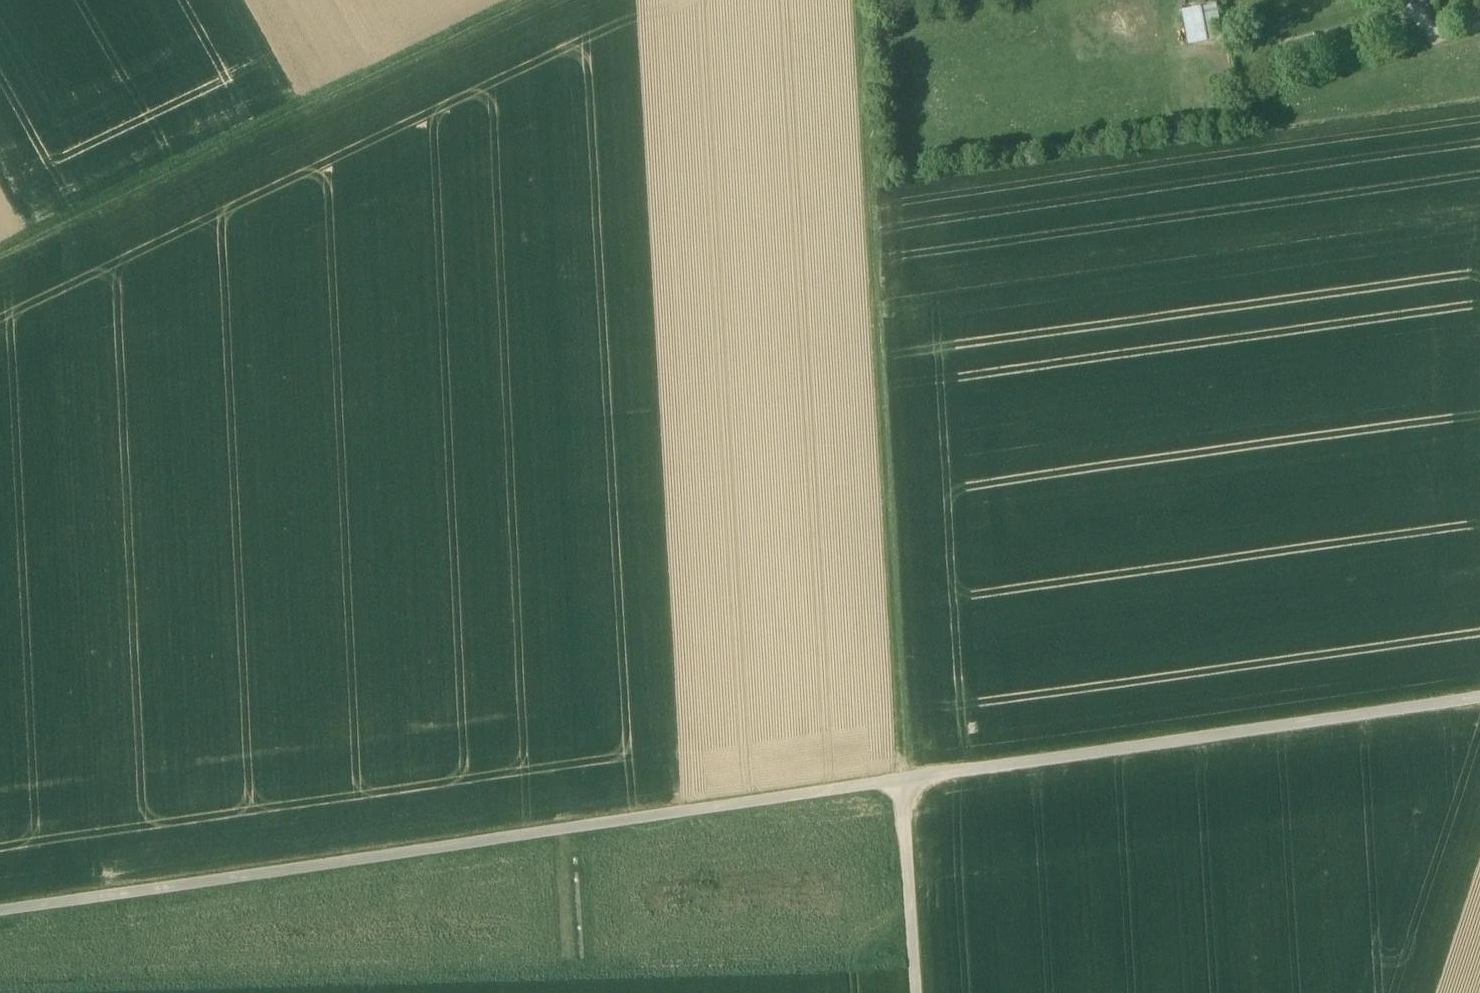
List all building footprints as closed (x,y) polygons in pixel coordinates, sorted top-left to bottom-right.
[(1182,43),(1208,40),(1204,5),(1178,9),(1182,43)]
